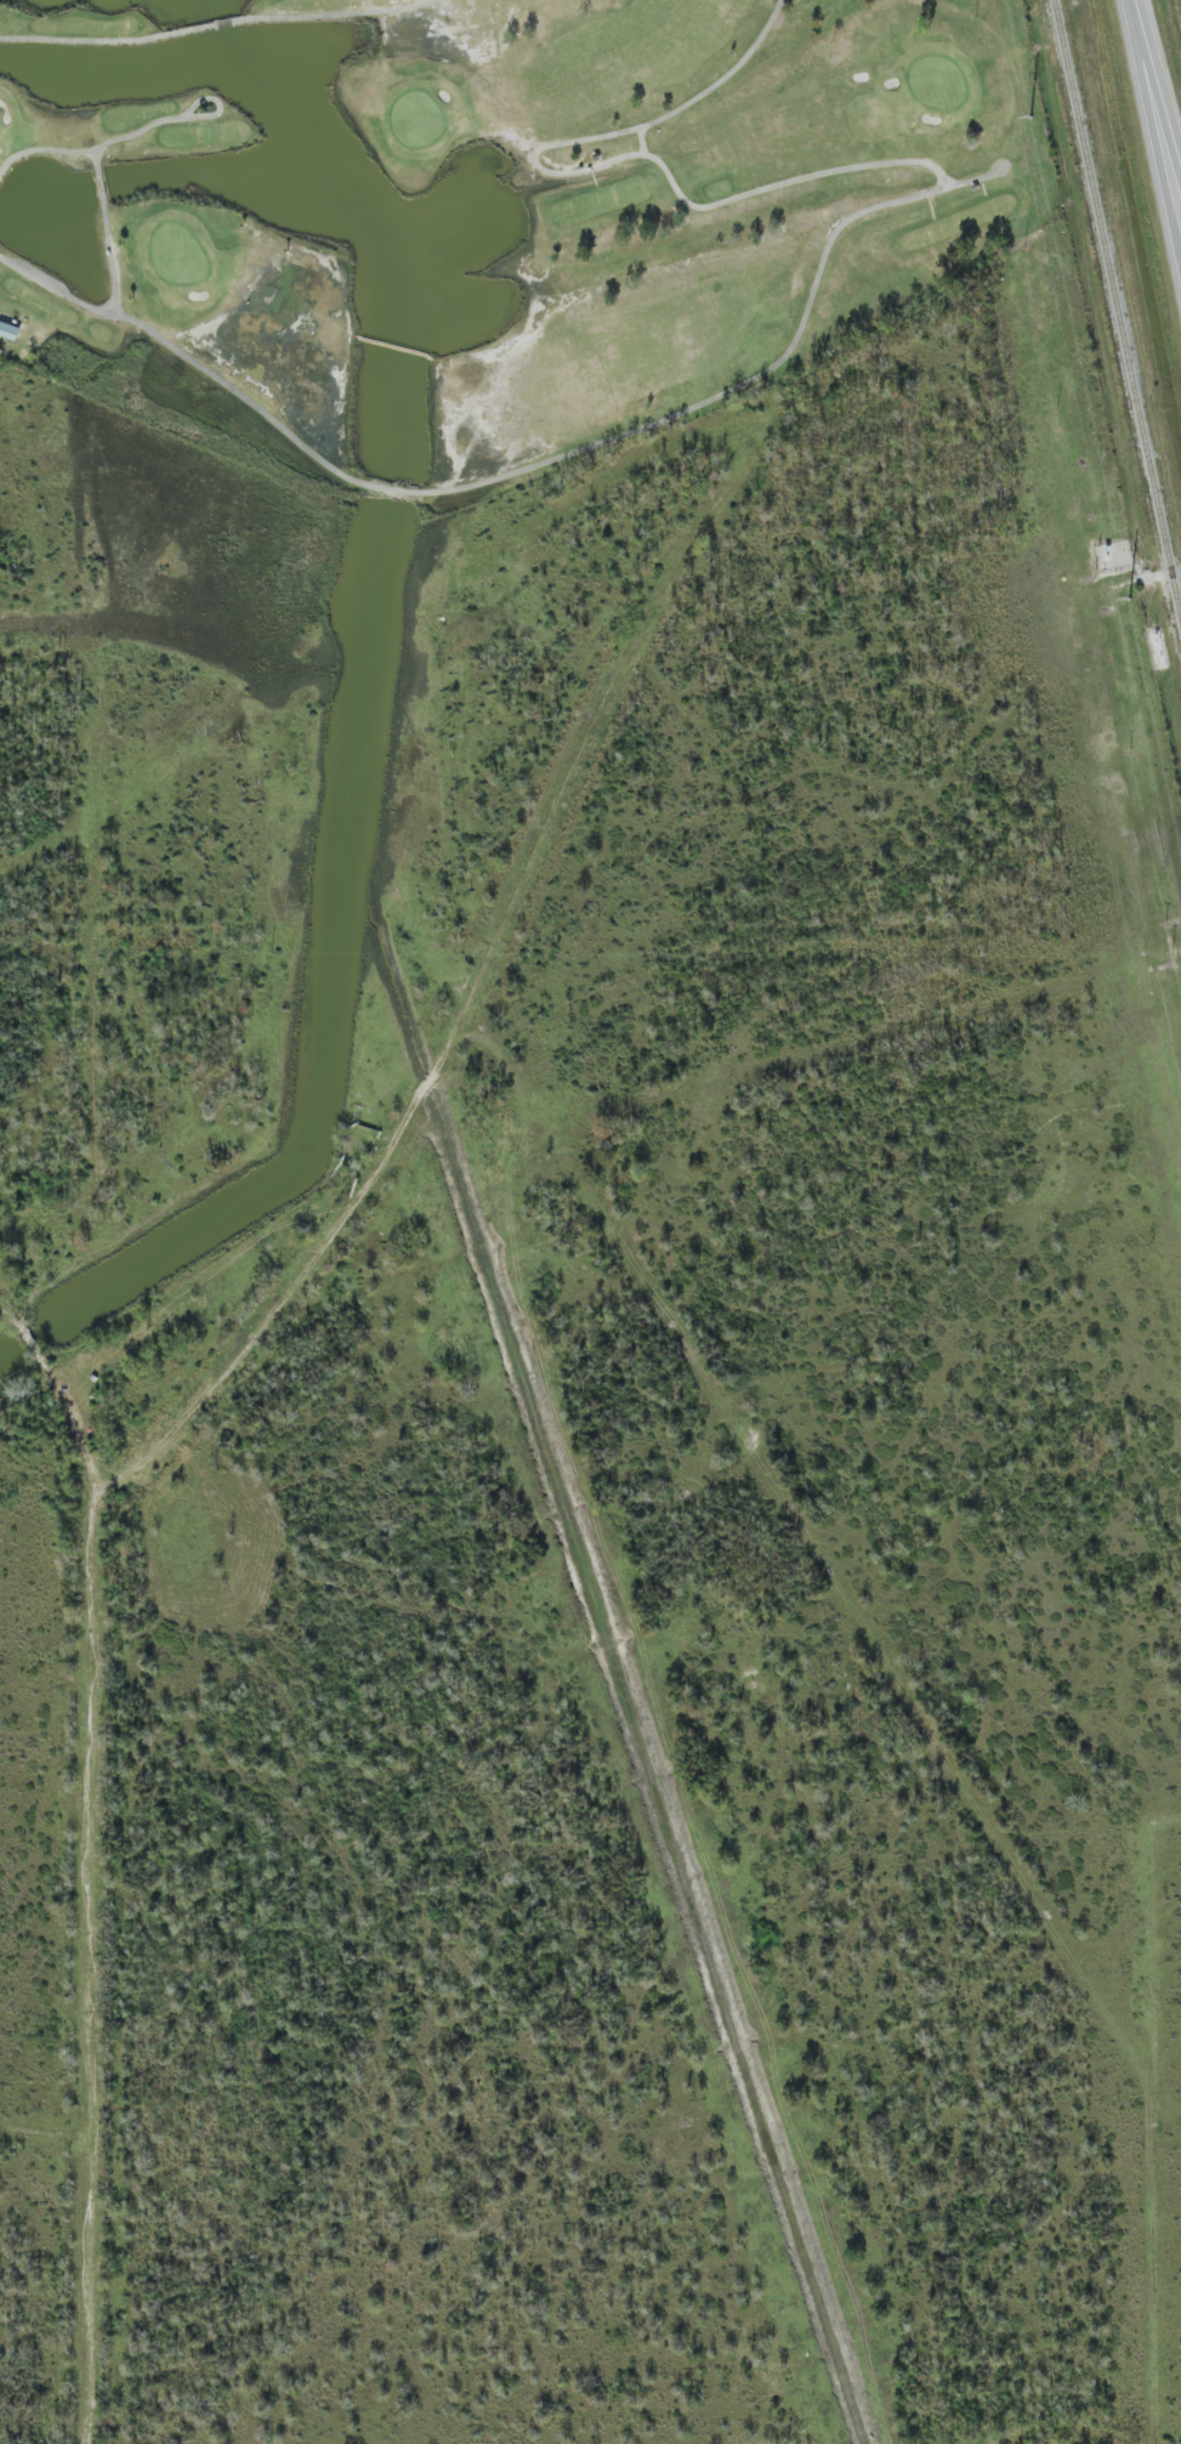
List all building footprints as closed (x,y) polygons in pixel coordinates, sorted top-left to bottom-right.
[(17,339),(22,325),(0,318),(0,333),(17,339)]
